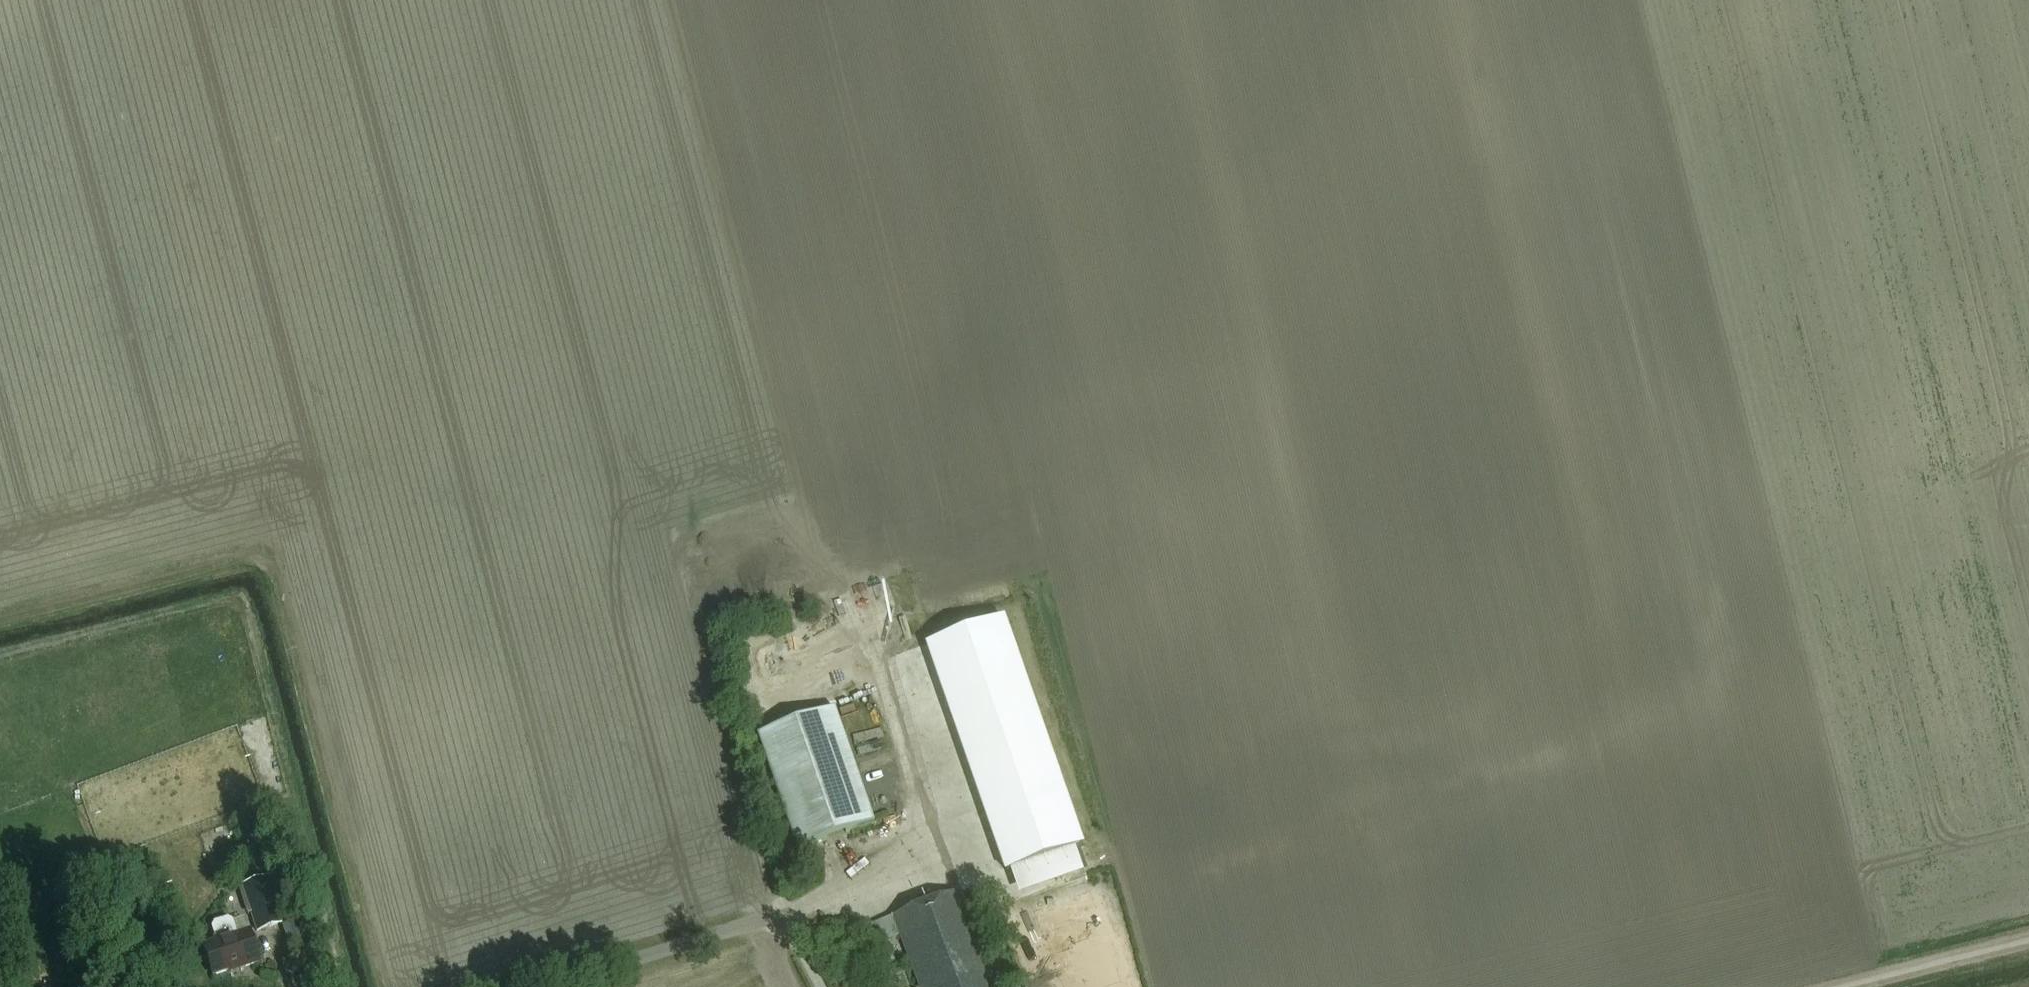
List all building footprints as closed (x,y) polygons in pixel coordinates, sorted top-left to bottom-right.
[(1005,619),(929,645),(1010,874),(1085,847),(1005,619)] [(829,712),(753,740),(795,854),(872,826),(829,712)] [(266,879),(241,888),(254,924),(257,933),(282,925),(279,916),(266,879)] [(960,893),(893,918),(919,986),(997,986),(960,893)] [(232,921),(226,918),(213,923),(211,927),(216,942),(203,946),(213,976),(237,968),(239,969),(258,962),(247,931),(237,934),(232,921)]
